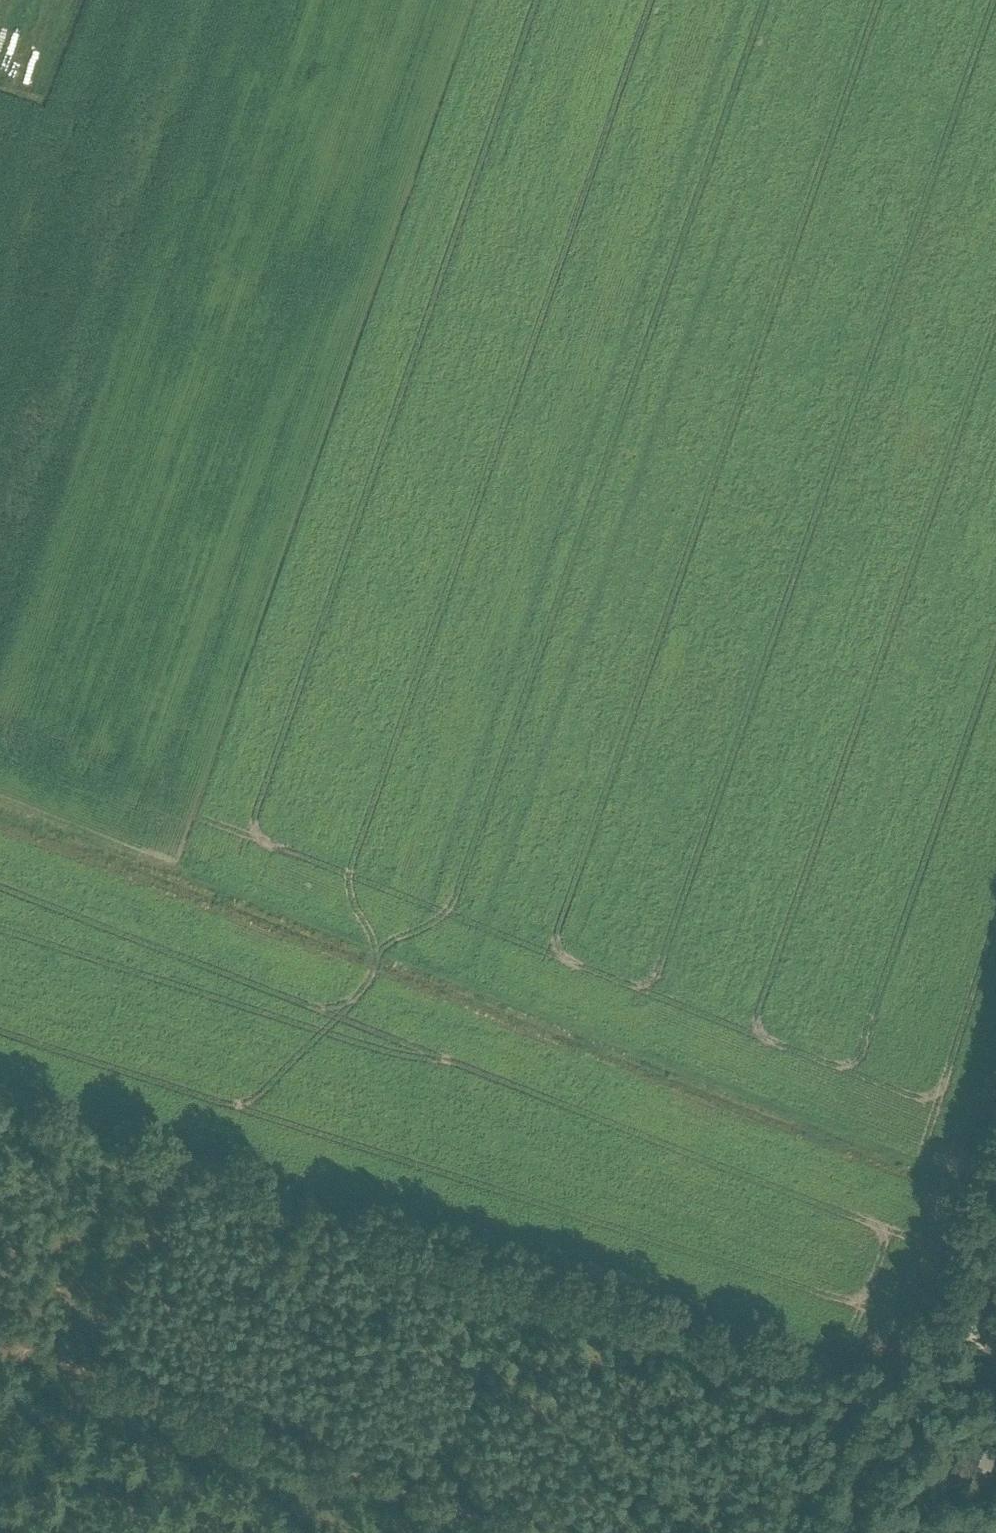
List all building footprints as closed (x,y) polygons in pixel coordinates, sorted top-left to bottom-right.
[(984,1347),(995,1352),(995,1316),(984,1347)] [(951,1473),(960,1476),(963,1470),(973,1475),(979,1462),(991,1467),(995,1455),(995,1446),(970,1433),(954,1467),(951,1473)] [(921,1480),(914,1490),(924,1497),(931,1487),(921,1480)]
